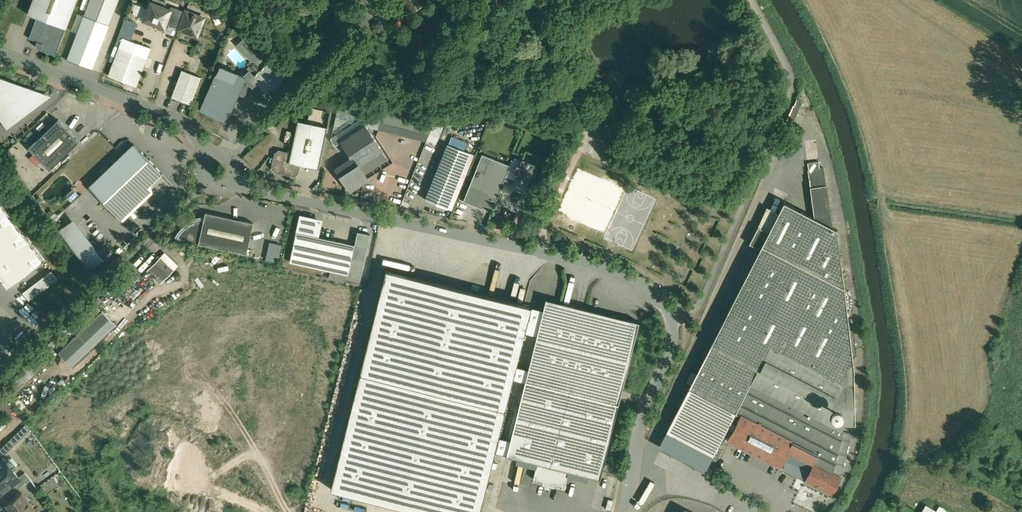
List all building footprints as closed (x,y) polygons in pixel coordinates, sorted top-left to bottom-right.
[(28,13),(37,17),(66,28),(77,0),(33,0),(28,13)] [(110,24),(118,0),(90,0),(84,15),(110,24)] [(426,0),(399,0),(407,14),(427,2),(426,0)] [(152,2),(145,19),(165,26),(171,9),(164,6),(152,2)] [(186,11),(172,6),(171,9),(165,26),(167,27),(169,23),(180,28),(185,14),(186,11)] [(203,20),(185,14),(180,28),(180,29),(198,36),(203,20)] [(110,24),(84,15),(68,59),(79,64),(80,64),(93,69),(102,43),(110,24)] [(66,28),(37,17),(30,37),(38,41),(37,44),(38,47),(41,48),(41,49),(56,55),(66,28)] [(129,20),(128,23),(123,21),(121,26),(123,27),(118,38),(130,43),(137,23),(129,20)] [(271,61),(249,36),(239,44),(252,59),(258,59),(265,67),(271,61)] [(148,57),(120,46),(109,75),(137,85),(148,57)] [(284,74),(272,61),(271,61),(265,67),(264,67),(265,67),(263,68),(260,70),(259,72),(255,76),(250,70),(245,75),(253,85),(258,80),(267,90),(272,85),(273,86),(280,80),(278,79),(284,74)] [(222,65),(202,111),(225,121),(238,91),(244,94),(253,85),(245,75),(222,65)] [(201,76),(183,69),(172,96),(191,103),(201,76)] [(0,76),(0,115),(8,126),(48,96),(47,94),(0,76)] [(342,141),(366,125),(426,142),(431,123),(340,98),(337,109),(360,116),(359,118),(332,135),(331,138),(336,145),(342,141)] [(804,101),(798,98),(794,106),(800,109),(804,101)] [(793,106),(785,125),(792,128),(800,109),(794,106),(793,106)] [(59,118),(37,139),(58,162),(80,141),(59,118)] [(328,127),(298,120),(291,153),(289,162),(300,165),(319,169),(328,127)] [(366,125),(342,141),(352,157),(354,155),(360,165),(382,150),(366,125)] [(58,162),(37,139),(29,147),(50,169),(58,162)] [(126,151),(120,157),(119,158),(90,185),(118,215),(147,187),(147,188),(148,187),(155,181),(156,180),(155,180),(162,174),(163,173),(162,172),(156,166),(155,165),(142,151),(141,150),(135,144),(134,143),(134,144),(127,150),(126,151)] [(448,143),(425,199),(448,208),(470,152),(448,143)] [(291,153),(279,150),(276,152),(275,158),(271,157),(270,161),(274,162),(273,167),(275,171),(295,175),(298,172),(300,165),(289,162),(291,153)] [(387,158),(382,150),(360,165),(365,173),(387,158)] [(510,164),(483,153),(464,200),(492,211),(506,175),(510,164)] [(352,157),(335,168),(347,186),(352,183),(362,177),(366,174),(365,173),(360,165),(354,155),(352,157)] [(523,160),(516,157),(515,160),(512,159),(510,164),(506,175),(516,179),(517,177),(527,181),(528,181),(528,180),(529,176),(530,176),(530,175),(531,171),(533,172),(535,165),(534,165),(535,164),(534,163),(534,164),(524,160),(524,159),(523,159),(523,160)] [(819,163),(808,164),(809,171),(808,171),(811,188),(826,186),(824,169),(820,169),(819,163)] [(364,182),(362,177),(352,183),(355,188),(363,189),(364,182)] [(826,186),(811,188),(815,219),(832,227),(826,186)] [(0,199),(0,276),(8,287),(45,259),(0,199)] [(778,214),(767,209),(758,227),(750,244),(760,249),(666,432),(714,456),(731,422),(736,425),(729,439),(780,466),(789,450),(814,463),(805,480),(831,493),(841,476),(851,434),(842,431),(843,429),(841,428),(843,423),(855,423),(854,371),(845,288),(837,230),(832,227),(815,219),(784,203),(778,214)] [(254,222),(206,212),(205,218),(199,243),(247,253),(254,222)] [(355,244),(316,236),(318,229),(318,226),(315,220),(311,220),(311,219),(300,217),(300,216),(299,216),(296,232),(297,232),(290,261),(349,274),(355,244)] [(102,257),(74,218),(60,229),(89,267),(102,257)] [(205,218),(198,219),(193,221),(193,222),(189,224),(187,226),(185,228),(183,230),(181,232),(179,235),(177,238),(199,243),(205,218)] [(359,229),(355,244),(349,274),(361,276),(370,232),(359,229)] [(270,241),(266,259),(280,261),(283,243),(270,241)] [(166,253),(149,270),(161,281),(177,264),(166,253)] [(389,263),(333,486),(436,511),(480,511),(496,447),(499,434),(514,375),(517,363),(526,328),(532,304),(533,299),(389,263)] [(53,270),(24,292),(30,300),(59,278),(53,270)] [(639,322),(546,298),(544,307),(538,332),(529,366),(526,379),(511,437),(508,451),(507,454),(538,462),(569,470),(600,478),(639,322)] [(544,307),(532,304),(526,328),(538,332),(544,307)] [(103,309),(59,351),(73,366),(117,324),(103,309)] [(529,366),(517,363),(514,375),(526,379),(529,366)] [(4,396),(0,400),(0,406),(7,413),(14,407),(12,404),(4,396)] [(511,437),(499,434),(496,447),(508,451),(511,437)] [(0,449),(0,453),(2,456),(15,443),(10,438),(0,449)] [(5,457),(0,461),(0,492),(12,483),(20,476),(5,457)] [(569,470),(538,462),(534,478),(546,481),(546,483),(552,484),(553,483),(565,486),(569,470)] [(26,471),(20,476),(12,483),(16,488),(31,477),(26,471)] [(53,475),(42,483),(47,491),(58,484),(53,475)] [(22,491),(7,502),(15,511),(38,511),(22,491)]
